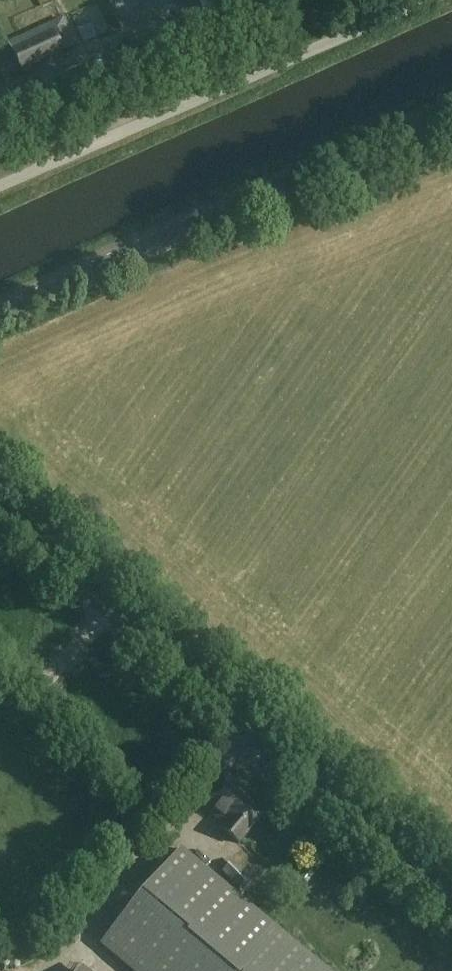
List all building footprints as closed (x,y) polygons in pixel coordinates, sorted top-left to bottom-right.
[(71,47),(59,21),(8,45),(21,74),(62,54),(61,52),(71,47)] [(243,789),(229,776),(201,808),(221,824),(218,827),(239,845),(265,814),(240,792),(243,789)] [(182,849),(101,946),(131,970),(328,970),(182,849)] [(251,879),(232,863),(221,875),(240,892),(251,879)]
